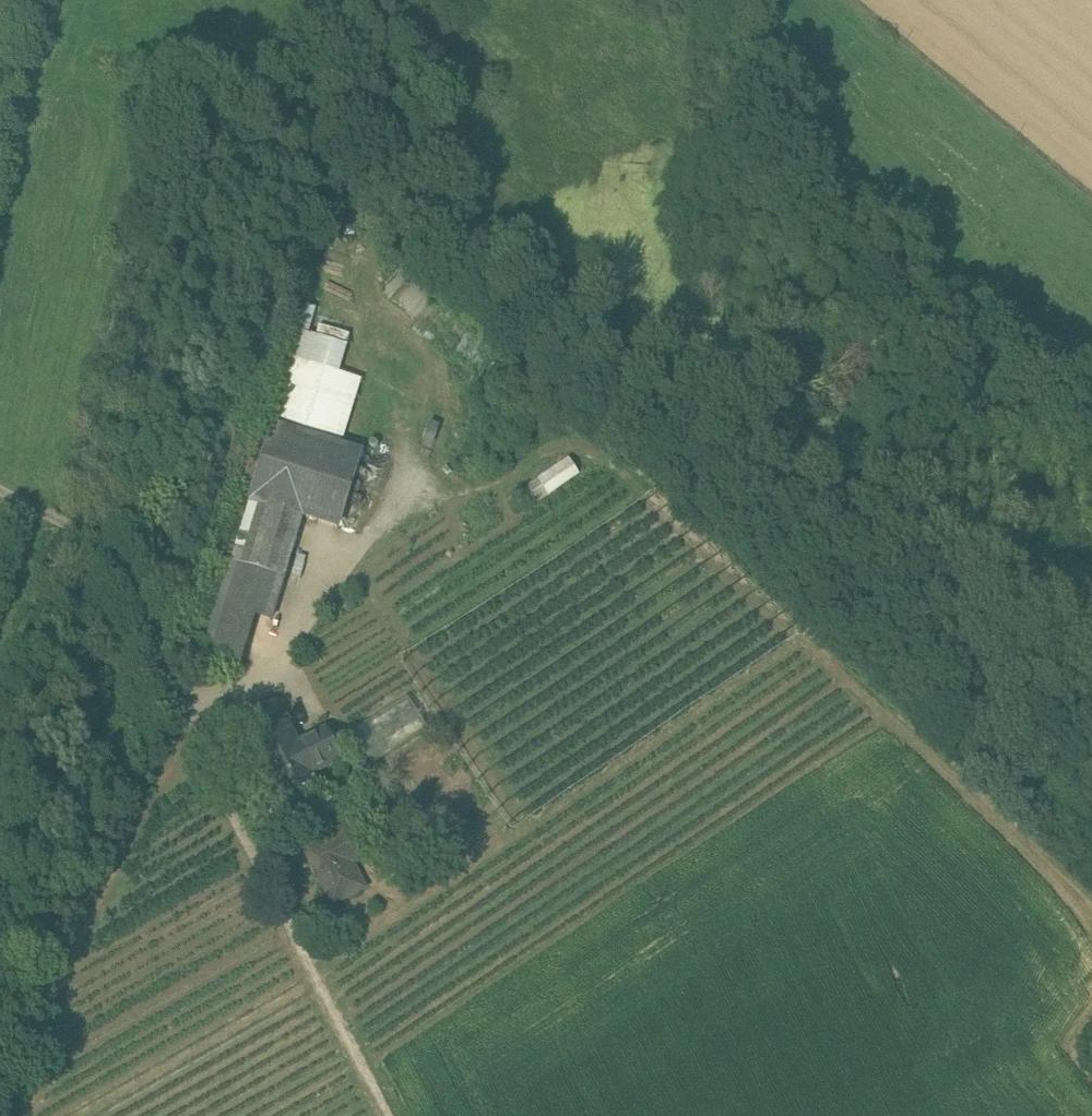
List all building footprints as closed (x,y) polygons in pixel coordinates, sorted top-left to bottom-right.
[(346,344),(299,331),(290,360),(337,374),(346,344)] [(337,374),(290,360),(271,423),(277,424),(276,427),(339,446),(359,381),(337,374)] [(339,446),(276,427),(254,500),(304,516),(338,527),(361,453),(339,446)] [(528,498),(578,478),(570,459),(520,478),(528,498)] [(304,516),(254,500),(234,564),(284,579),(304,516)] [(234,564),(206,656),(239,666),(255,616),(271,621),(284,579),(234,564)] [(408,695),(351,729),(373,764),(429,730),(408,695)] [(278,705),(243,722),(252,742),(287,724),(278,705)] [(287,724),(252,742),(282,800),(298,792),(316,783),(317,783),(312,773),(299,747),(287,724)] [(326,733),(299,747),(312,773),(339,759),(326,733)] [(316,783),(298,792),(300,797),(305,798),(317,793),(318,788),(316,783)] [(356,824),(306,849),(333,903),(364,888),(349,859),(369,849),(356,824)]
